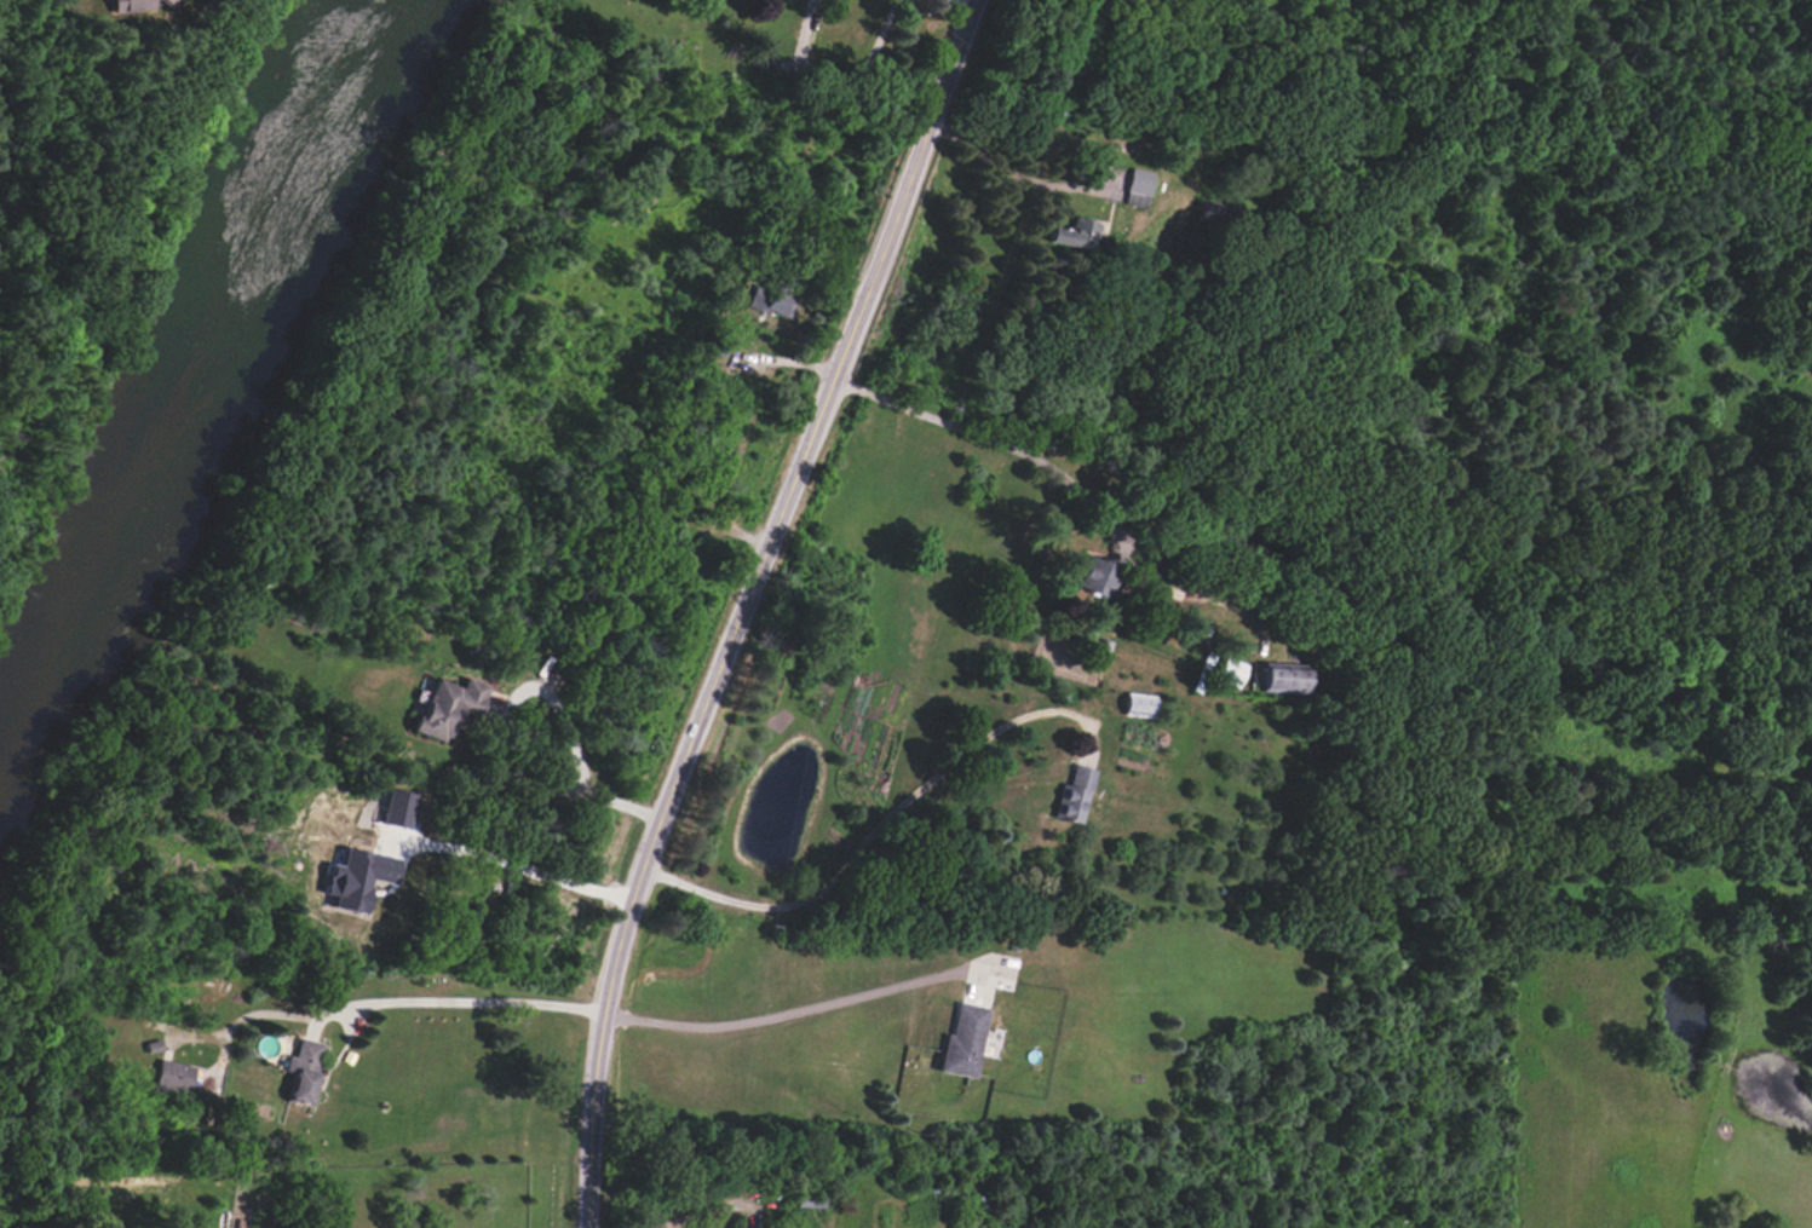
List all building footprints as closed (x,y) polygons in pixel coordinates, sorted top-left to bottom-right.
[(181,6),(180,0),(111,0),(112,13),(181,6)] [(1122,202),(1143,208),(1152,173),(1131,167),(1122,202)] [(1047,242),(1090,250),(1095,221),(1083,219),(1080,231),(1050,225),(1047,242)] [(750,304),(786,320),(795,300),(783,295),(793,273),(770,262),(750,304)] [(1118,566),(1087,556),(1077,588),(1107,598),(1118,566)] [(1215,682),(1238,687),(1244,662),(1221,657),(1215,682)] [(1260,691),(1303,692),(1303,667),(1260,666),(1260,691)] [(488,684),(465,677),(462,686),(435,678),(424,714),(418,712),(412,731),(449,742),(459,711),(478,717),(488,684)] [(1153,717),(1154,695),(1125,693),(1124,715),(1153,717)] [(1094,769),(1073,764),(1068,785),(1063,784),(1055,817),(1082,823),(1094,769)] [(938,1071),(976,1078),(988,1008),(956,1002),(951,1034),(945,1033),(938,1071)] [(308,1105),(324,1044),(299,1037),(294,1056),(288,1054),(284,1070),(294,1073),(287,1100),(308,1105)] [(192,1091),(195,1065),(159,1060),(156,1087),(192,1091)]
